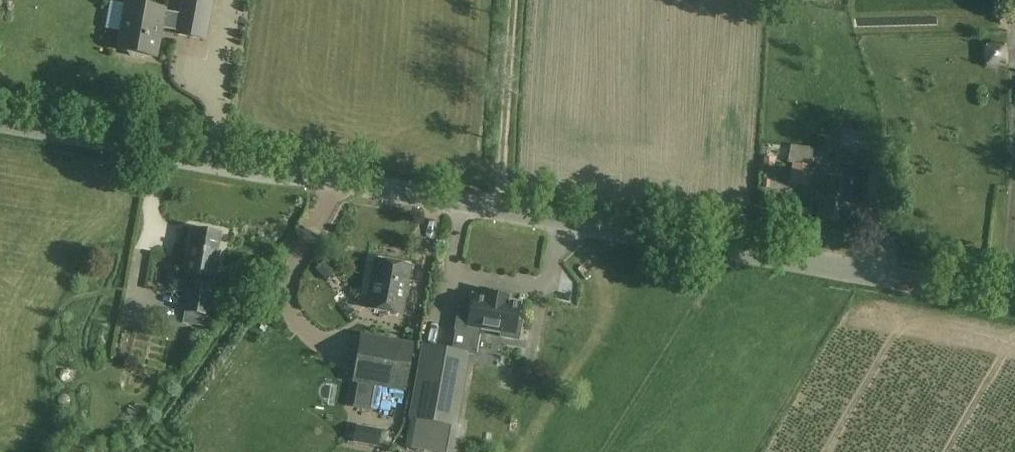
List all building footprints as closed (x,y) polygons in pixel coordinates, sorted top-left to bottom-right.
[(166,9),(127,2),(124,21),(127,22),(122,51),(129,52),(132,56),(143,58),(147,55),(153,56),(159,28),(179,31),(178,34),(205,39),(213,0),(184,0),(182,14),(166,11),(166,9)] [(995,35),(994,58),(1009,58),(1010,35),(995,35)] [(842,131),(837,165),(861,169),(866,135),(842,131)] [(810,183),(815,151),(795,147),(790,180),(810,183)] [(825,176),(819,216),(850,221),(851,212),(865,214),(866,209),(888,212),(894,171),(869,168),(865,192),(855,191),(856,181),(825,176)] [(195,230),(188,275),(218,279),(222,251),(218,251),(221,234),(195,230)] [(376,261),(368,308),(404,315),(412,267),(376,261)] [(184,312),(211,317),(216,287),(190,282),(184,312)] [(459,307),(455,329),(468,332),(469,326),(472,327),(502,332),(501,336),(518,339),(521,323),(517,322),(520,304),(507,301),(508,297),(487,293),(486,298),(473,295),(471,310),(459,307)] [(414,343),(361,334),(352,382),(358,383),(356,394),(374,397),(376,387),(406,392),(414,343)] [(424,345),(411,418),(413,418),(407,448),(428,451),(457,451),(462,427),(456,426),(469,353),(467,353),(452,350),(424,345)] [(380,430),(357,426),(355,441),(377,446),(380,430)]
